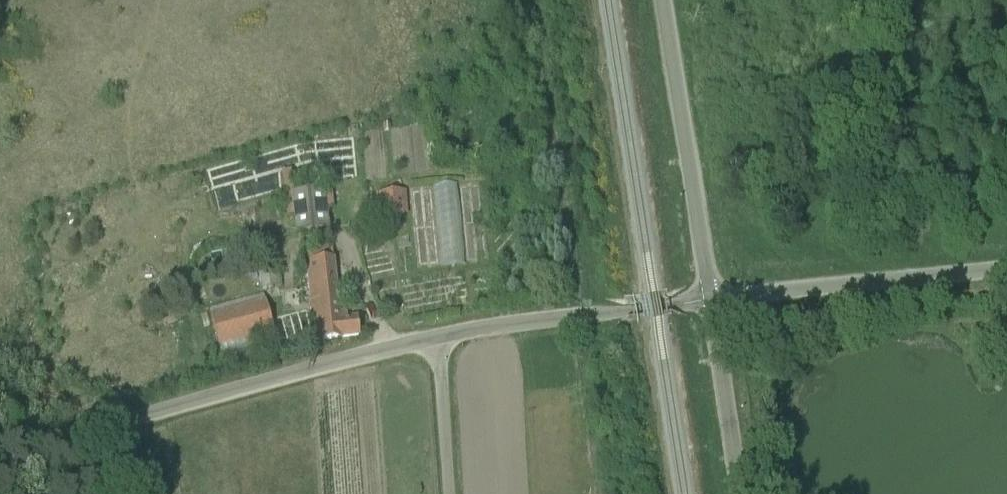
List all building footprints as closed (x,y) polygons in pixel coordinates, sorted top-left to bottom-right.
[(282,171),(284,191),(294,190),(292,169),(282,171)] [(436,187),(412,188),(416,267),(440,266),(436,187)] [(291,193),(295,234),(330,230),(326,189),(291,193)] [(405,214),(404,192),(367,195),(369,217),(405,214)] [(342,339),(359,337),(357,319),(347,320),(346,314),(339,314),(333,247),(306,250),(309,274),(315,342),(342,339)] [(257,268),(263,291),(280,287),(274,264),(257,268)] [(273,331),(268,312),(265,301),(211,316),(219,346),(273,331)]
